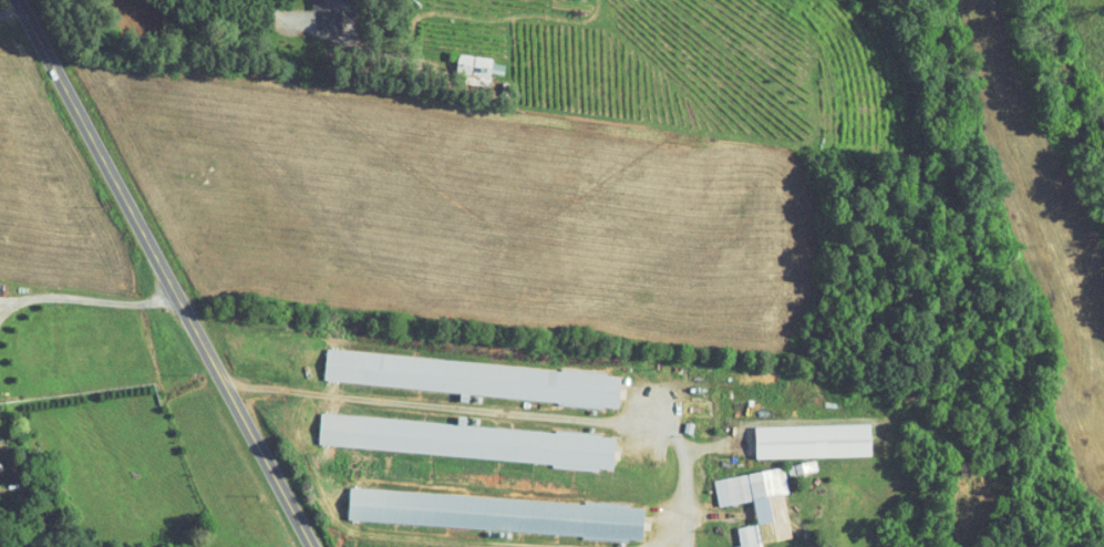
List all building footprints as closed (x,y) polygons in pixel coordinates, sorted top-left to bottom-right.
[(310,2),(309,22),(329,22),(329,2),(341,2),(341,0),(299,0),(299,2),(310,2)] [(481,51),(447,47),(443,75),(477,79),(478,67),(491,68),(492,57),(481,56),(481,51)] [(622,410),(323,382),(327,349),(626,378),(622,410)] [(322,415),(620,437),(618,469),(320,446),(322,415)] [(745,452),(861,450),(860,417),(744,420),(745,452)] [(706,501),(777,487),(772,460),(700,473),(706,501)] [(350,487),(652,507),(650,541),(348,522),(350,487)] [(747,517),(724,520),(727,539),(717,540),(718,546),(750,546),(747,517)]
